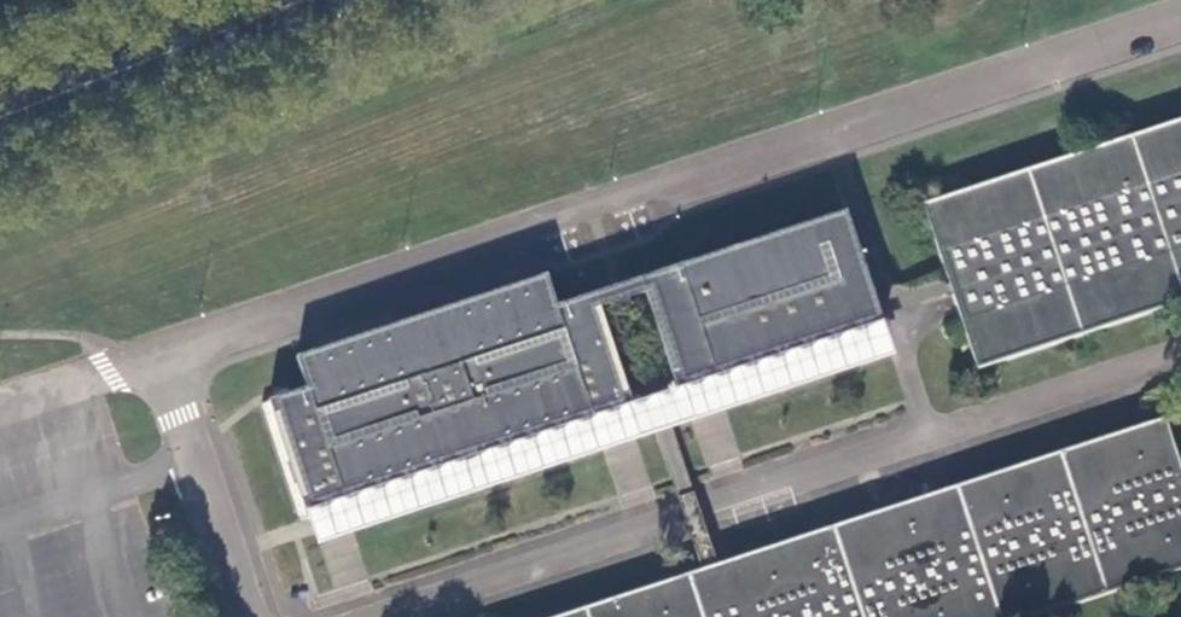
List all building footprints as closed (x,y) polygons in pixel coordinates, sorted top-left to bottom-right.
[(1180,302),(1180,120),(922,205),(946,279),(948,285),(950,290),(959,318),(976,369),(1180,302)] [(883,328),(878,314),(877,308),(875,302),(846,215),(635,284),(637,290),(639,296),(673,397),(699,388),(883,328)] [(888,298),(875,302),(877,308),(878,314),(892,309),(950,290),(948,285),(946,279),(923,287),(888,298)] [(552,296),(547,281),(300,362),(305,378),(307,382),(309,388),(265,402),(303,518),(307,517),(328,510),(615,415),(635,409),(602,308),(600,301),(598,296),(556,310),(552,296)] [(625,287),(598,296),(600,301),(602,308),(639,296),(637,290),(635,284),(625,287)] [(673,397),(635,409),(615,415),(328,510),(307,517),(310,527),(317,549),(357,536),(606,454),(640,443),(659,436),(666,434),(673,432),(695,425),(729,413),(894,360),(887,339),(883,328),(699,388),(673,397)] [(1180,569),(1180,475),(1163,419),(957,487),(948,490),(940,493),(886,510),(877,513),(732,561),(716,566),(710,568),(703,570),(560,616),(1034,616),(1180,569)] [(686,472),(673,432),(666,434),(659,436),(672,476),(686,518),(693,540),(703,570),(710,568),(716,566),(700,514),(686,472)]
